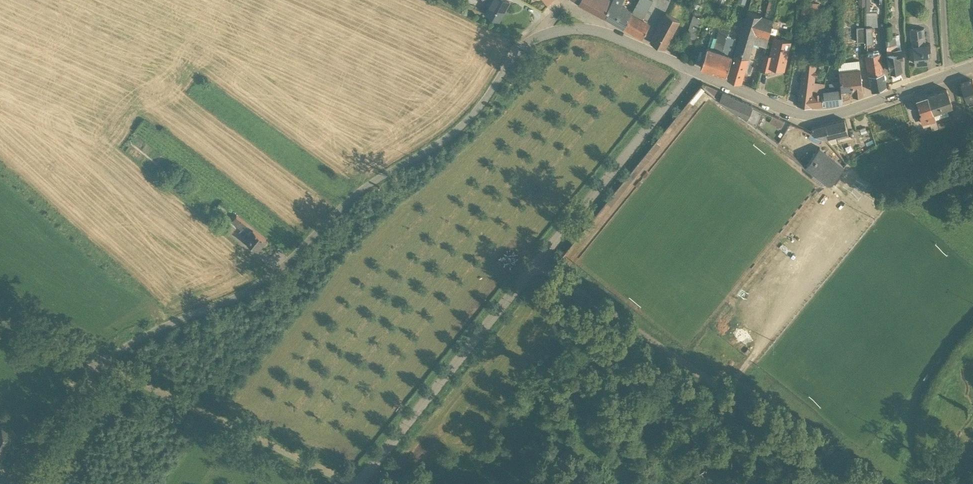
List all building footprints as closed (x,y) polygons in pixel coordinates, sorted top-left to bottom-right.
[(506,0),(488,0),(486,4),(488,6),(484,13),(498,21),(509,2),(506,0)] [(578,2),(603,15),(611,0),(579,0),(578,2)] [(603,15),(623,27),(631,11),(621,4),(623,0),(611,0),(603,15)] [(651,0),(638,0),(631,11),(623,27),(642,38),(650,23),(642,19),(653,1),(651,0)] [(764,16),(773,18),(778,0),(768,0),(764,16)] [(704,12),(695,8),(693,15),(686,33),(687,34),(687,36),(695,38),(704,12)] [(773,20),(773,18),(747,11),(727,78),(740,82),(753,43),(766,47),(773,20)] [(874,26),(878,26),(877,11),(865,11),(866,25),(874,25),(874,26)] [(650,42),(663,49),(679,21),(665,13),(650,42)] [(715,72),(727,35),(730,24),(726,23),(726,24),(715,20),(713,25),(719,27),(716,37),(711,36),(700,67),(715,72)] [(877,42),(874,42),(874,25),(866,25),(866,46),(866,54),(865,55),(865,58),(868,74),(884,72),(885,72),(881,52),(877,53),(877,42)] [(891,36),(891,25),(886,25),(886,37),(885,37),(885,53),(888,71),(889,71),(889,72),(902,69),(901,59),(903,58),(901,48),(901,47),(900,47),(899,35),(891,36)] [(914,63),(929,62),(928,53),(931,53),(930,43),(925,44),(923,28),(909,29),(911,46),(912,46),(914,63)] [(735,39),(727,35),(715,72),(725,75),(736,39),(735,39)] [(687,36),(682,49),(693,52),(697,39),(687,36)] [(764,53),(760,69),(771,71),(772,67),(784,70),(791,41),(773,37),(769,54),(764,53)] [(764,55),(759,53),(753,74),(754,74),(751,86),(755,88),(764,55)] [(816,70),(817,60),(803,59),(797,105),(811,107),(822,105),(820,88),(824,88),(824,83),(814,81),(815,74),(817,74),(817,71),(817,70),(816,70)] [(837,62),(838,71),(841,93),(852,91),(853,96),(863,94),(859,69),(858,60),(837,62)] [(884,72),(868,74),(872,91),(886,86),(884,72)] [(972,80),(960,84),(966,100),(972,97),(972,82),(972,80)] [(820,88),(822,105),(842,103),(839,81),(828,82),(829,87),(820,88)] [(702,83),(688,100),(693,104),(706,88),(718,98),(722,92),(702,83)] [(945,109),(952,106),(946,89),(927,96),(935,120),(947,115),(945,109)] [(718,98),(756,127),(763,111),(722,92),(718,98)] [(919,116),(922,124),(923,127),(930,125),(932,131),(938,129),(935,120),(927,96),(916,100),(921,116),(919,116)] [(784,121),(772,115),(769,123),(781,128),(784,121)] [(950,116),(937,121),(939,129),(953,125),(950,116)] [(825,124),(810,129),(811,132),(825,139),(827,140),(831,144),(836,143),(835,136),(847,133),(844,120),(825,124)] [(821,139),(810,133),(808,138),(819,143),(821,139)] [(820,147),(805,166),(810,171),(811,176),(821,184),(826,183),(827,184),(830,183),(844,166),(820,147)] [(220,203),(215,208),(223,214),(227,209),(220,203)] [(234,217),(232,216),(229,218),(232,220),(231,221),(241,229),(238,233),(244,238),(243,240),(250,245),(251,244),(257,249),(266,239),(236,215),(234,217)] [(229,236),(236,228),(227,221),(221,229),(229,236)] [(5,450),(16,433),(8,427),(7,428),(0,424),(0,446),(5,450)]
